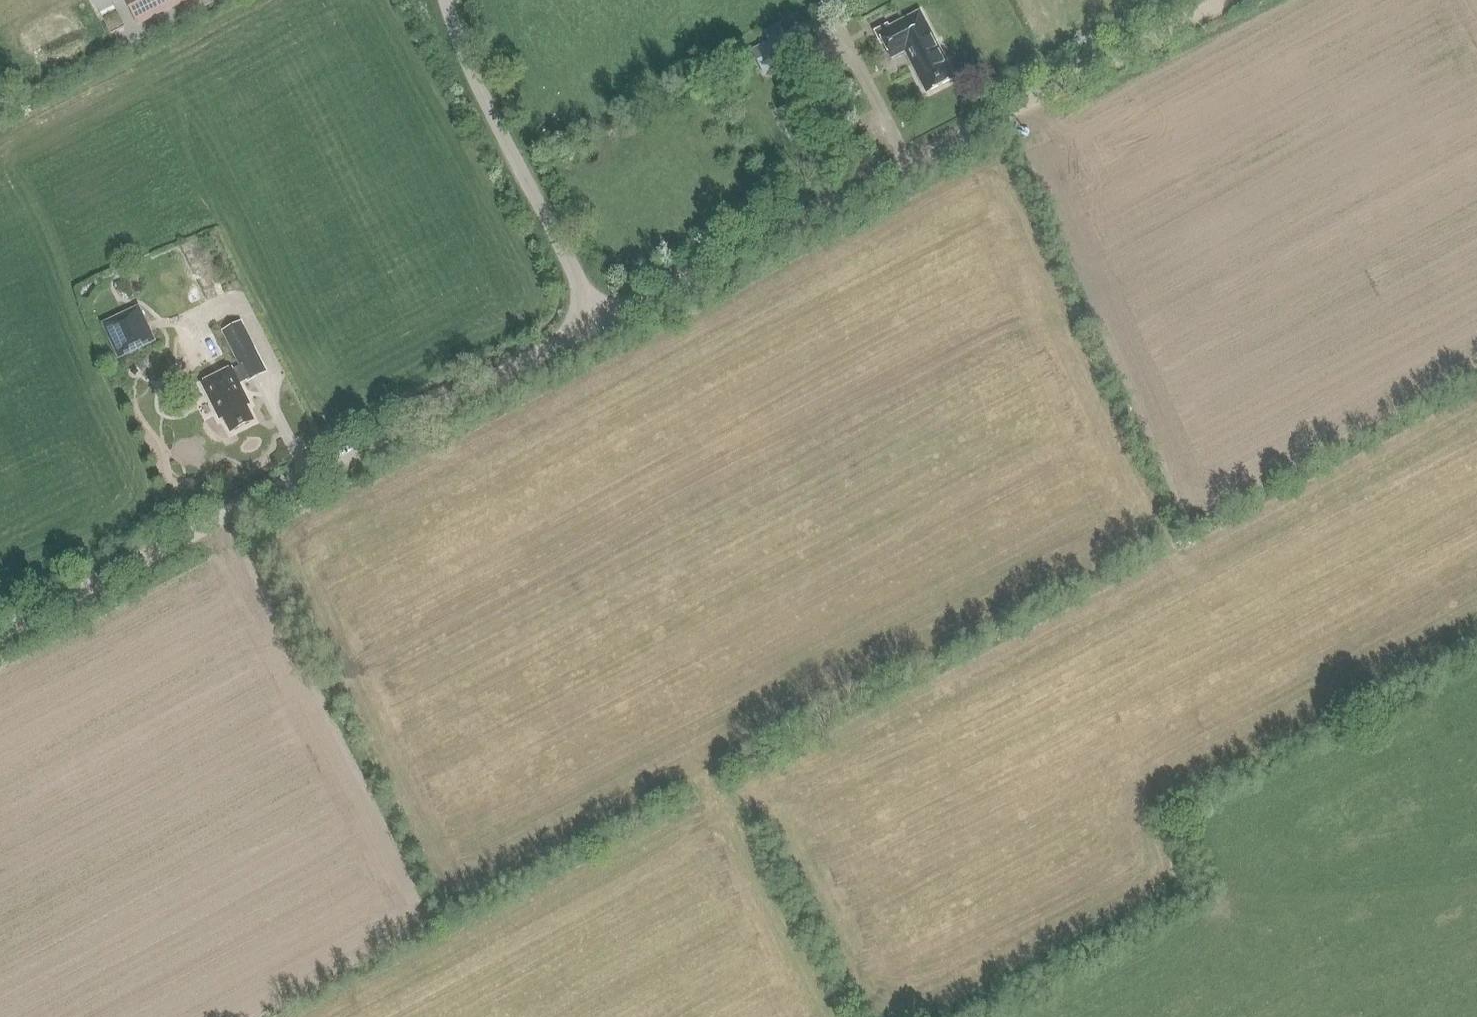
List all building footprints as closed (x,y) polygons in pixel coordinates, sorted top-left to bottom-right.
[(926,93),(955,78),(920,12),(889,28),(887,26),(875,32),(881,45),(883,44),(891,59),(905,52),(926,93)] [(752,52),(763,73),(802,53),(792,32),(752,52)] [(853,92),(849,85),(843,88),(847,96),(853,92)] [(140,349),(123,314),(101,324),(118,359),(140,349)] [(247,382),(266,372),(241,323),(222,332),(240,367),(247,381),(247,382)] [(201,385),(208,397),(219,420),(223,418),(230,433),(253,421),(246,406),(249,404),(239,385),(247,381),(240,367),(232,371),(232,370),(201,385)]
